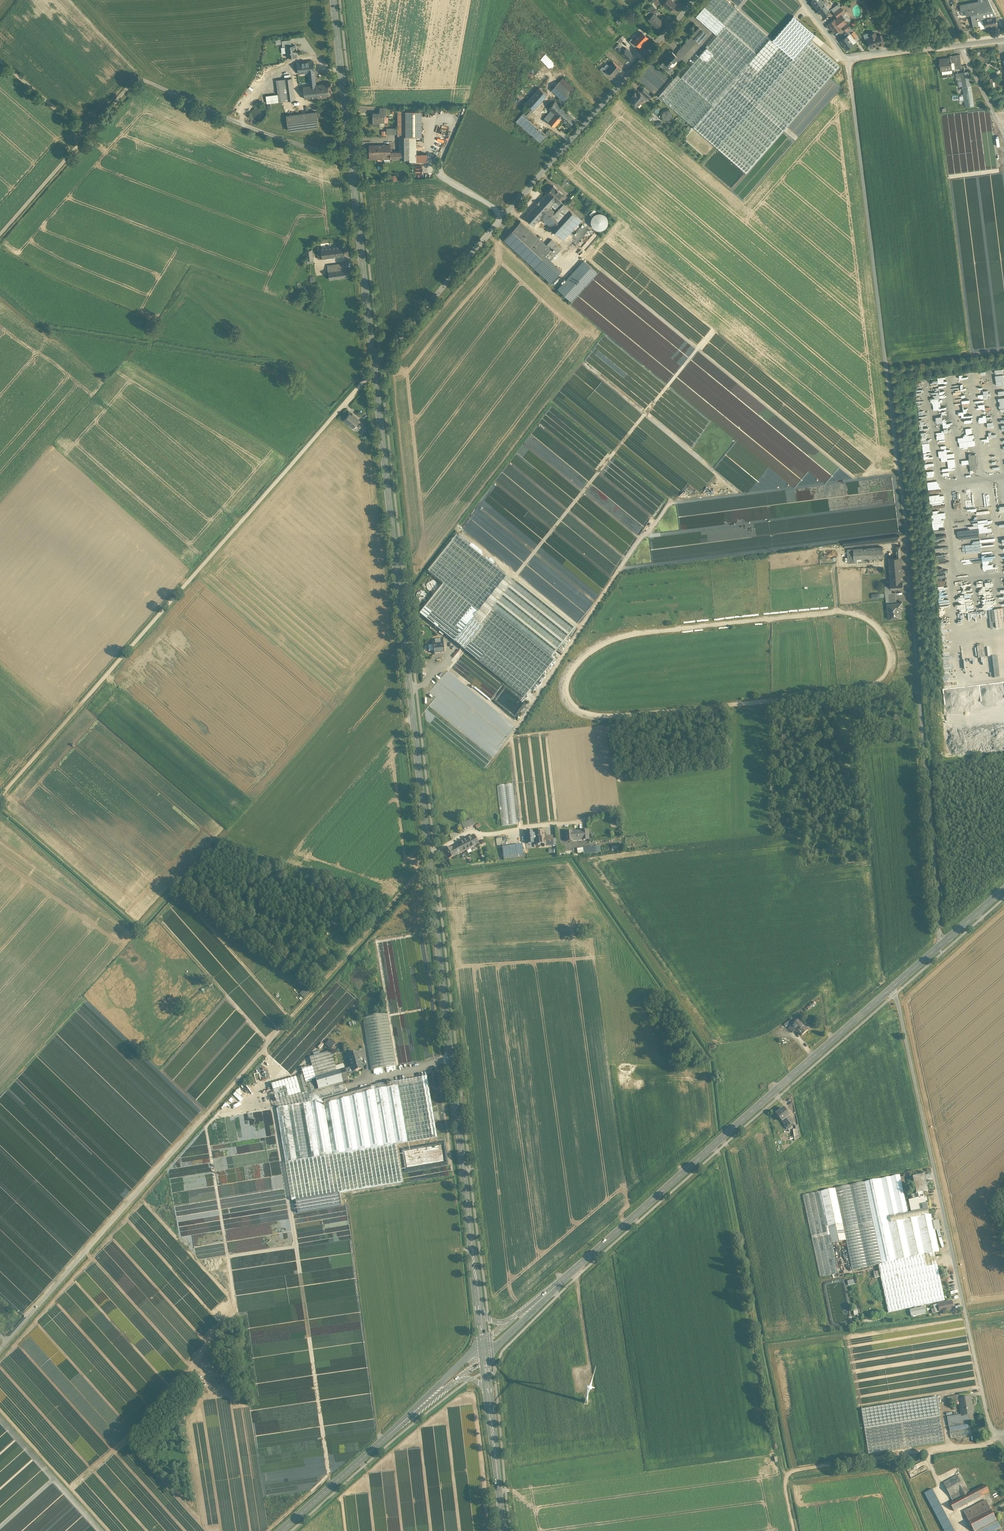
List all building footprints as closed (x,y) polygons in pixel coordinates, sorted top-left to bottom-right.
[(671,0),(666,0),(663,4),(671,10),(676,4),(671,0)] [(726,0),(710,0),(704,7),(726,26),(725,27),(756,53),(769,38),(726,0)] [(979,1),(982,12),(994,10),(989,0),(985,0),(979,1)] [(979,1),(960,5),(961,10),(966,10),(967,15),(971,14),(974,26),(979,25),(978,21),(977,16),(981,15),(981,13),(982,12),(979,1)] [(823,3),(817,7),(822,15),(829,10),(823,3)] [(833,12),(841,7),(839,4),(831,9),(833,12)] [(726,26),(704,7),(696,17),(717,35),(725,27),(726,26)] [(841,7),(833,12),(837,17),(841,14),(841,15),(845,12),(841,7)] [(652,10),(648,15),(651,17),(649,20),(657,27),(662,20),(655,14),(655,13),(652,10)] [(982,12),(981,13),(981,15),(982,20),(985,19),(985,18),(996,16),(994,10),(982,12)] [(837,17),(835,19),(828,23),(834,32),(841,27),(843,25),(847,22),(841,15),(841,14),(837,17)] [(779,46),(794,59),(810,40),(815,34),(793,15),(772,40),(779,46)] [(996,16),(985,18),(985,19),(982,20),(978,21),(979,25),(986,24),(986,27),(993,26),(998,25),(997,21),(996,16)] [(849,25),(847,22),(843,25),(845,28),(844,29),(846,31),(851,28),(850,25),(849,25)] [(699,27),(685,42),(691,47),(697,40),(694,38),(702,29),(699,27)] [(725,27),(717,35),(748,62),(756,53),(725,27)] [(634,40),(640,46),(648,37),(641,32),(634,40)] [(874,32),(868,34),(870,38),(867,39),(870,47),(878,44),(878,45),(879,45),(877,39),(874,32)] [(849,34),(841,40),(847,48),(853,44),(856,41),(854,38),(850,33),(849,34)] [(747,63),(716,36),(708,45),(739,72),(747,63)] [(756,53),(748,62),(758,71),(779,46),(772,40),(769,38),(756,53)] [(794,59),(717,147),(746,173),(839,66),(810,40),(794,59)] [(691,47),(685,42),(680,48),(686,53),(691,47)] [(286,46),(286,47),(286,52),(287,57),(297,55),(295,45),(292,45),(286,46)] [(747,63),(739,72),(740,72),(738,74),(730,82),(731,83),(729,84),(722,93),(721,94),(720,94),(713,103),(693,126),(717,147),(794,59),(779,46),(758,71),(748,62),(747,64),(747,63)] [(633,54),(626,47),(623,50),(620,47),(617,50),(628,60),(633,54)] [(707,47),(703,51),(708,56),(712,51),(707,47)] [(686,53),(680,48),(677,52),(683,57),(686,53)] [(672,51),(664,60),(664,61),(660,65),(669,72),(673,68),(671,66),(678,57),(680,59),(683,57),(677,52),(675,54),(672,51)] [(703,51),(699,55),(705,60),(708,56),(703,51)] [(738,74),(712,51),(708,56),(705,60),(730,82),(738,74)] [(950,58),(944,59),(944,58),(939,59),(941,71),(952,69),(951,62),(956,62),(955,55),(950,55),(950,58)] [(729,84),(698,57),(691,66),(722,93),(729,84)] [(313,61),(297,63),(299,73),(308,72),(314,71),(313,61)] [(606,69),(606,70),(609,73),(613,76),(621,68),(613,61),(606,69)] [(720,94),(689,67),(682,76),(713,103),(720,94)] [(970,71),(960,73),(965,107),(974,106),(970,71)] [(713,103),(682,76),(681,77),(677,74),(658,96),(693,126),(713,103)] [(292,78),(284,79),(286,96),(294,95),(292,78)] [(284,79),(276,80),(278,94),(279,101),(287,100),(286,96),(284,79)] [(559,81),(551,90),(564,101),(572,92),(559,81)] [(328,83),(317,84),(318,97),(329,95),(328,83)] [(310,85),(303,86),(304,98),(318,97),(317,84),(316,85),(310,85)] [(529,105),(524,112),(528,116),(547,94),(539,87),(526,102),(529,105)] [(651,94),(644,88),(640,92),(645,96),(643,98),(646,100),(651,94)] [(636,92),(635,92),(632,95),(633,96),(630,99),(637,105),(640,102),(640,103),(642,100),(643,98),(645,96),(640,92),(638,90),(636,92)] [(278,94),(266,95),(267,103),(279,101),(278,94)] [(555,114),(548,122),(555,127),(561,119),(567,112),(555,101),(549,108),(551,110),(555,114)] [(266,117),(266,114),(266,111),(264,109),(262,107),(259,107),(256,107),(254,109),(252,111),(252,114),(252,117),(254,119),(256,121),(259,121),(262,121),(264,119),(266,117)] [(380,113),(373,113),(373,121),(384,122),(384,115),(386,115),(386,108),(380,107),(380,113)] [(981,144),(983,148),(985,163),(988,167),(988,163),(991,162),(989,148),(995,147),(989,109),(961,113),(966,114),(969,130),(963,120),(962,129),(963,134),(962,136),(966,137),(967,139),(967,143),(968,143),(969,138),(971,142),(971,144),(972,146),(976,147),(976,143),(978,146),(981,144)] [(422,110),(397,110),(397,135),(399,135),(399,136),(409,135),(416,135),(422,135),(422,110)] [(551,110),(544,118),(548,122),(555,114),(551,110)] [(316,111),(287,115),(289,130),(318,126),(317,117),(317,112),(316,111)] [(575,119),(567,112),(561,119),(569,126),(575,119)] [(541,130),(522,114),(516,121),(535,138),(541,130)] [(545,133),(541,130),(535,138),(541,143),(551,131),(549,129),(545,133)] [(409,135),(399,136),(400,152),(400,159),(409,159),(409,135)] [(416,135),(409,135),(409,159),(413,158),(413,161),(427,161),(427,153),(416,154),(416,135)] [(378,145),(369,145),(369,156),(378,155),(378,145)] [(390,152),(390,145),(378,145),(378,155),(378,159),(400,159),(400,152),(390,152)] [(562,194),(553,185),(546,193),(555,201),(558,198),(562,194)] [(577,216),(558,198),(555,201),(546,193),(524,217),(534,225),(541,217),(550,226),(548,228),(549,227),(559,235),(577,216)] [(607,224),(608,221),(607,218),(606,216),(603,214),(601,213),(598,213),(595,214),(593,216),(591,218),(591,221),(591,224),(593,227),(595,228),(598,229),(601,229),(603,228),(606,227),(607,224)] [(581,220),(577,216),(559,235),(563,240),(581,220)] [(547,245),(521,221),(518,224),(543,248),(547,245)] [(543,248),(518,224),(512,231),(543,259),(546,255),(548,253),(543,248)] [(543,259),(512,231),(504,239),(534,267),(543,259)] [(547,245),(543,248),(548,253),(557,243),(552,239),(547,245)] [(557,243),(548,253),(553,257),(561,248),(557,243)] [(343,245),(336,246),(337,256),(345,255),(343,245)] [(336,246),(317,249),(318,259),(337,256),(336,246)] [(312,249),(305,250),(307,260),(313,259),(312,249)] [(550,260),(546,255),(543,259),(534,267),(550,282),(562,270),(550,260)] [(558,289),(571,300),(596,272),(584,260),(558,289)] [(346,268),(328,270),(329,279),(348,277),(346,268)] [(357,419),(349,413),(344,419),(351,425),(354,422),(357,419)] [(444,584),(420,614),(455,642),(507,577),(456,536),(428,572),(444,584)] [(874,547),(854,548),(854,558),(865,557),(875,557),(874,547)] [(883,547),(874,547),(875,557),(865,557),(865,559),(883,558),(883,547)] [(897,556),(888,557),(890,576),(903,575),(901,556),(897,556)] [(903,575),(890,576),(891,585),(885,586),(886,592),(891,591),(891,589),(903,588),(903,575)] [(507,577),(455,642),(465,650),(483,628),(481,625),(492,610),(514,583),(507,577)] [(492,610),(551,658),(576,627),(516,579),(514,583),(492,610)] [(897,602),(890,603),(890,608),(888,608),(892,618),(901,617),(900,607),(902,607),(902,602),(897,602)] [(483,628),(543,675),(555,660),(551,658),(492,610),(481,625),(483,628)] [(543,675),(483,628),(465,650),(524,698),(543,675)] [(443,639),(432,640),(434,653),(444,652),(443,639)] [(447,671),(443,676),(446,679),(449,675),(453,678),(455,677),(447,671)] [(517,824),(512,784),(497,786),(502,826),(517,824)] [(588,830),(565,832),(566,842),(589,840),(588,830)] [(533,832),(526,833),(527,840),(528,844),(534,843),(534,844),(537,844),(538,845),(540,845),(541,844),(544,843),(544,837),(543,831),(543,832),(539,832),(533,832)] [(460,844),(452,848),(456,856),(478,844),(474,836),(459,843),(460,844)] [(553,837),(544,837),(544,843),(544,846),(554,846),(553,837)] [(522,845),(502,847),(504,860),(524,857),(522,845)] [(600,846),(583,848),(583,853),(583,855),(601,853),(600,846)] [(452,848),(443,852),(447,860),(456,856),(452,848)] [(408,970),(403,939),(378,943),(383,974),(408,970)] [(305,998),(310,993),(305,989),(300,994),(305,998)] [(387,1014),(363,1018),(371,1070),(396,1066),(387,1014)] [(804,1028),(798,1020),(791,1026),(795,1031),(796,1030),(802,1036),(808,1031),(805,1027),(804,1028)] [(331,1049),(336,1044),(331,1038),(326,1044),(331,1049)] [(331,1051),(310,1057),(312,1066),(315,1077),(337,1071),(331,1051)] [(352,1068),(345,1070),(346,1074),(349,1075),(352,1074),(354,1073),(356,1071),(363,1069),(358,1052),(348,1055),(352,1068)] [(312,1066),(302,1069),(304,1075),(303,1076),(305,1083),(312,1081),(312,1080),(316,1079),(315,1077),(312,1066)] [(337,1071),(315,1077),(316,1079),(319,1089),(343,1082),(348,1081),(346,1074),(345,1070),(345,1069),(337,1071)] [(427,1076),(370,1086),(372,1090),(325,1103),(323,1099),(310,1103),(278,1108),(276,1109),(285,1162),(396,1144),(437,1137),(427,1076)] [(303,1076),(297,1077),(302,1094),(307,1093),(308,1092),(305,1083),(303,1076)] [(297,1077),(284,1081),(285,1087),(273,1090),(278,1108),(310,1103),(307,1093),(302,1094),(297,1077)] [(284,1081),(271,1085),(273,1090),(285,1087),(284,1081)] [(312,1081),(305,1083),(308,1092),(315,1091),(312,1081)] [(343,1082),(319,1089),(319,1090),(315,1091),(308,1092),(307,1093),(310,1103),(323,1099),(346,1093),(343,1082)] [(346,1093),(323,1099),(325,1103),(372,1090),(370,1086),(346,1093)] [(783,1109),(777,1114),(782,1121),(787,1117),(789,1116),(783,1109)] [(790,1122),(786,1126),(788,1129),(794,1124),(793,1123),(795,1122),(789,1116),(787,1117),(790,1122)] [(787,1117),(782,1121),(786,1126),(790,1122),(787,1117)] [(794,1135),(794,1137),(790,1140),(791,1143),(800,1136),(798,1125),(795,1126),(796,1129),(795,1129),(796,1135),(794,1135)] [(396,1144),(285,1162),(292,1201),(296,1200),(339,1193),(402,1182),(396,1144)] [(900,1175),(881,1179),(890,1217),(908,1213),(900,1175)] [(924,1175),(914,1177),(918,1193),(922,1192),(928,1191),(924,1175)] [(881,1179),(864,1182),(882,1264),(896,1261),(888,1224),(891,1223),(890,1217),(881,1179)] [(864,1182),(835,1189),(842,1224),(846,1240),(852,1270),(867,1268),(878,1265),(882,1264),(864,1182)] [(835,1189),(820,1192),(828,1227),(842,1224),(835,1189)] [(820,1192),(803,1196),(820,1277),(838,1274),(832,1244),(828,1227),(820,1192)] [(339,1193),(296,1200),(298,1213),(342,1206),(339,1193)] [(923,1197),(914,1199),(916,1211),(927,1209),(929,1209),(926,1196),(923,1197)] [(908,1213),(890,1217),(891,1223),(929,1215),(927,1209),(916,1211),(911,1212),(908,1213)] [(891,1223),(888,1224),(896,1261),(934,1253),(939,1252),(935,1230),(933,1222),(931,1214),(929,1215),(891,1223)] [(842,1224),(828,1227),(832,1244),(846,1240),(842,1224)] [(882,1264),(878,1265),(888,1313),(945,1300),(934,1253),(896,1261),(882,1264)] [(952,1302),(934,1306),(935,1313),(953,1309),(952,1302)] [(861,1306),(853,1307),(854,1315),(862,1314),(861,1306)] [(924,1307),(917,1308),(916,1307),(914,1308),(914,1309),(910,1310),(912,1316),(925,1313),(924,1307)] [(961,1399),(960,1399),(960,1401),(962,1411),(963,1411),(964,1415),(969,1414),(969,1415),(973,1414),(973,1411),(974,1411),(972,1404),(971,1404),(970,1397),(961,1399)] [(964,1415),(953,1417),(954,1425),(970,1422),(970,1421),(969,1415),(969,1414),(964,1415)] [(864,1429),(868,1454),(944,1442),(940,1417),(864,1429)] [(954,1425),(949,1426),(951,1438),(972,1435),(970,1422),(954,1425)] [(923,1461),(906,1470),(909,1474),(926,1466),(923,1461)] [(926,1466),(909,1474),(911,1479),(928,1470),(926,1466)] [(932,1486),(933,1483),(932,1480),(930,1477),(928,1476),(925,1475),(922,1476),(919,1477),(918,1480),(917,1483),(918,1486),(920,1488),(922,1490),(925,1490),(928,1490),(930,1488),(932,1486)] [(958,1476),(944,1483),(951,1497),(960,1492),(963,1497),(968,1494),(958,1476)] [(953,1502),(950,1504),(954,1511),(990,1492),(986,1485),(968,1494),(963,1497),(953,1502)] [(960,1492),(951,1497),(953,1502),(963,1497),(960,1492)] [(986,1500),(964,1512),(969,1521),(991,1510),(986,1500)] [(939,1502),(931,1506),(936,1516),(944,1512),(939,1502)] [(969,1521),(974,1530),(976,1530),(997,1520),(991,1510),(969,1521)] [(944,1512),(936,1516),(940,1523),(948,1519),(944,1512)] [(940,1523),(944,1530),(955,1530),(948,1519),(940,1523)] [(976,1530),(998,1530),(1002,1529),(997,1520),(976,1530)]
